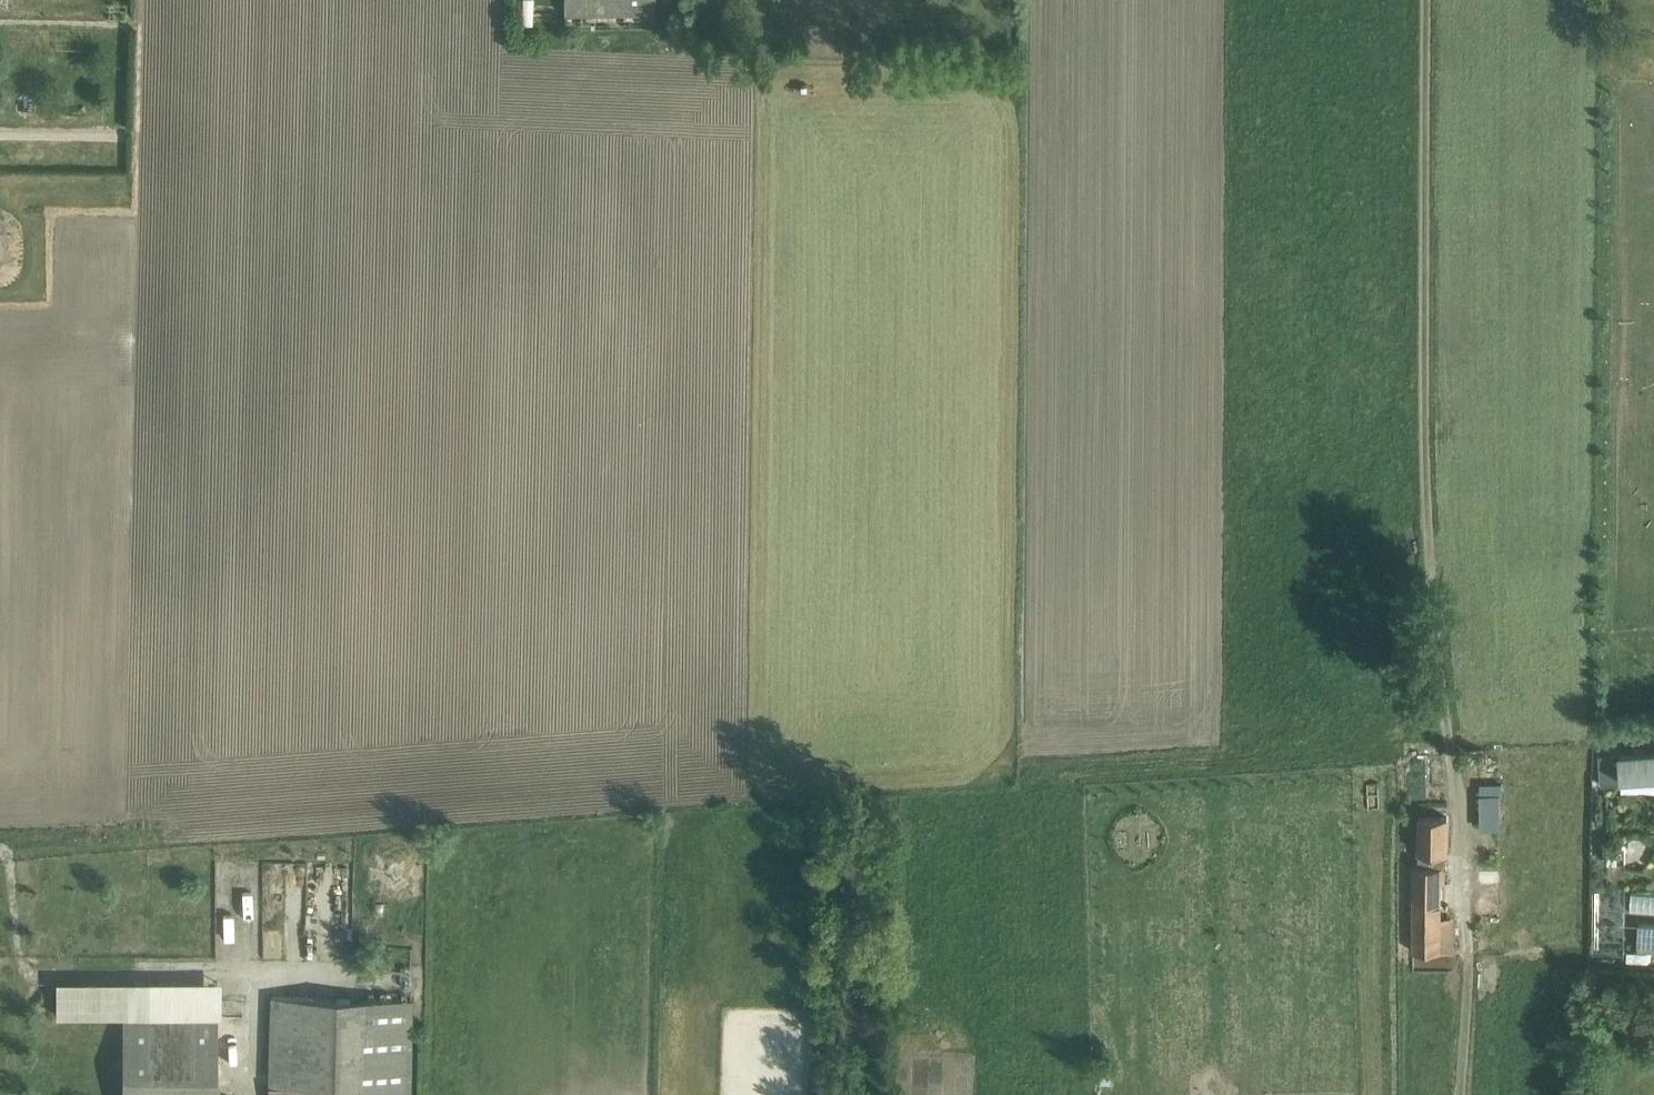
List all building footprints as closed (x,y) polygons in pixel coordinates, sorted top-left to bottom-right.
[(563,27),(653,27),(653,0),(563,0),(563,27)] [(1421,692),(1403,694),(1403,703),(1422,702),(1421,692)] [(1422,703),(1401,704),(1402,718),(1423,717),(1422,703)] [(1605,764),(1605,787),(1653,787),(1653,764),(1605,764)] [(1498,805),(1480,804),(1478,830),(1496,832),(1498,805)] [(1416,826),(1415,956),(1458,956),(1458,921),(1444,921),(1444,826),(1416,826)] [(1643,955),(1653,955),(1653,931),(1643,931),(1643,955)] [(55,1013),(221,1013),(221,977),(55,977),(55,1013)] [(267,1094),(342,1094),(341,1087),(361,1087),(361,1093),(411,1094),(412,999),(270,996),(267,1094)] [(122,1016),(122,1094),(217,1094),(217,1016),(122,1016)]
